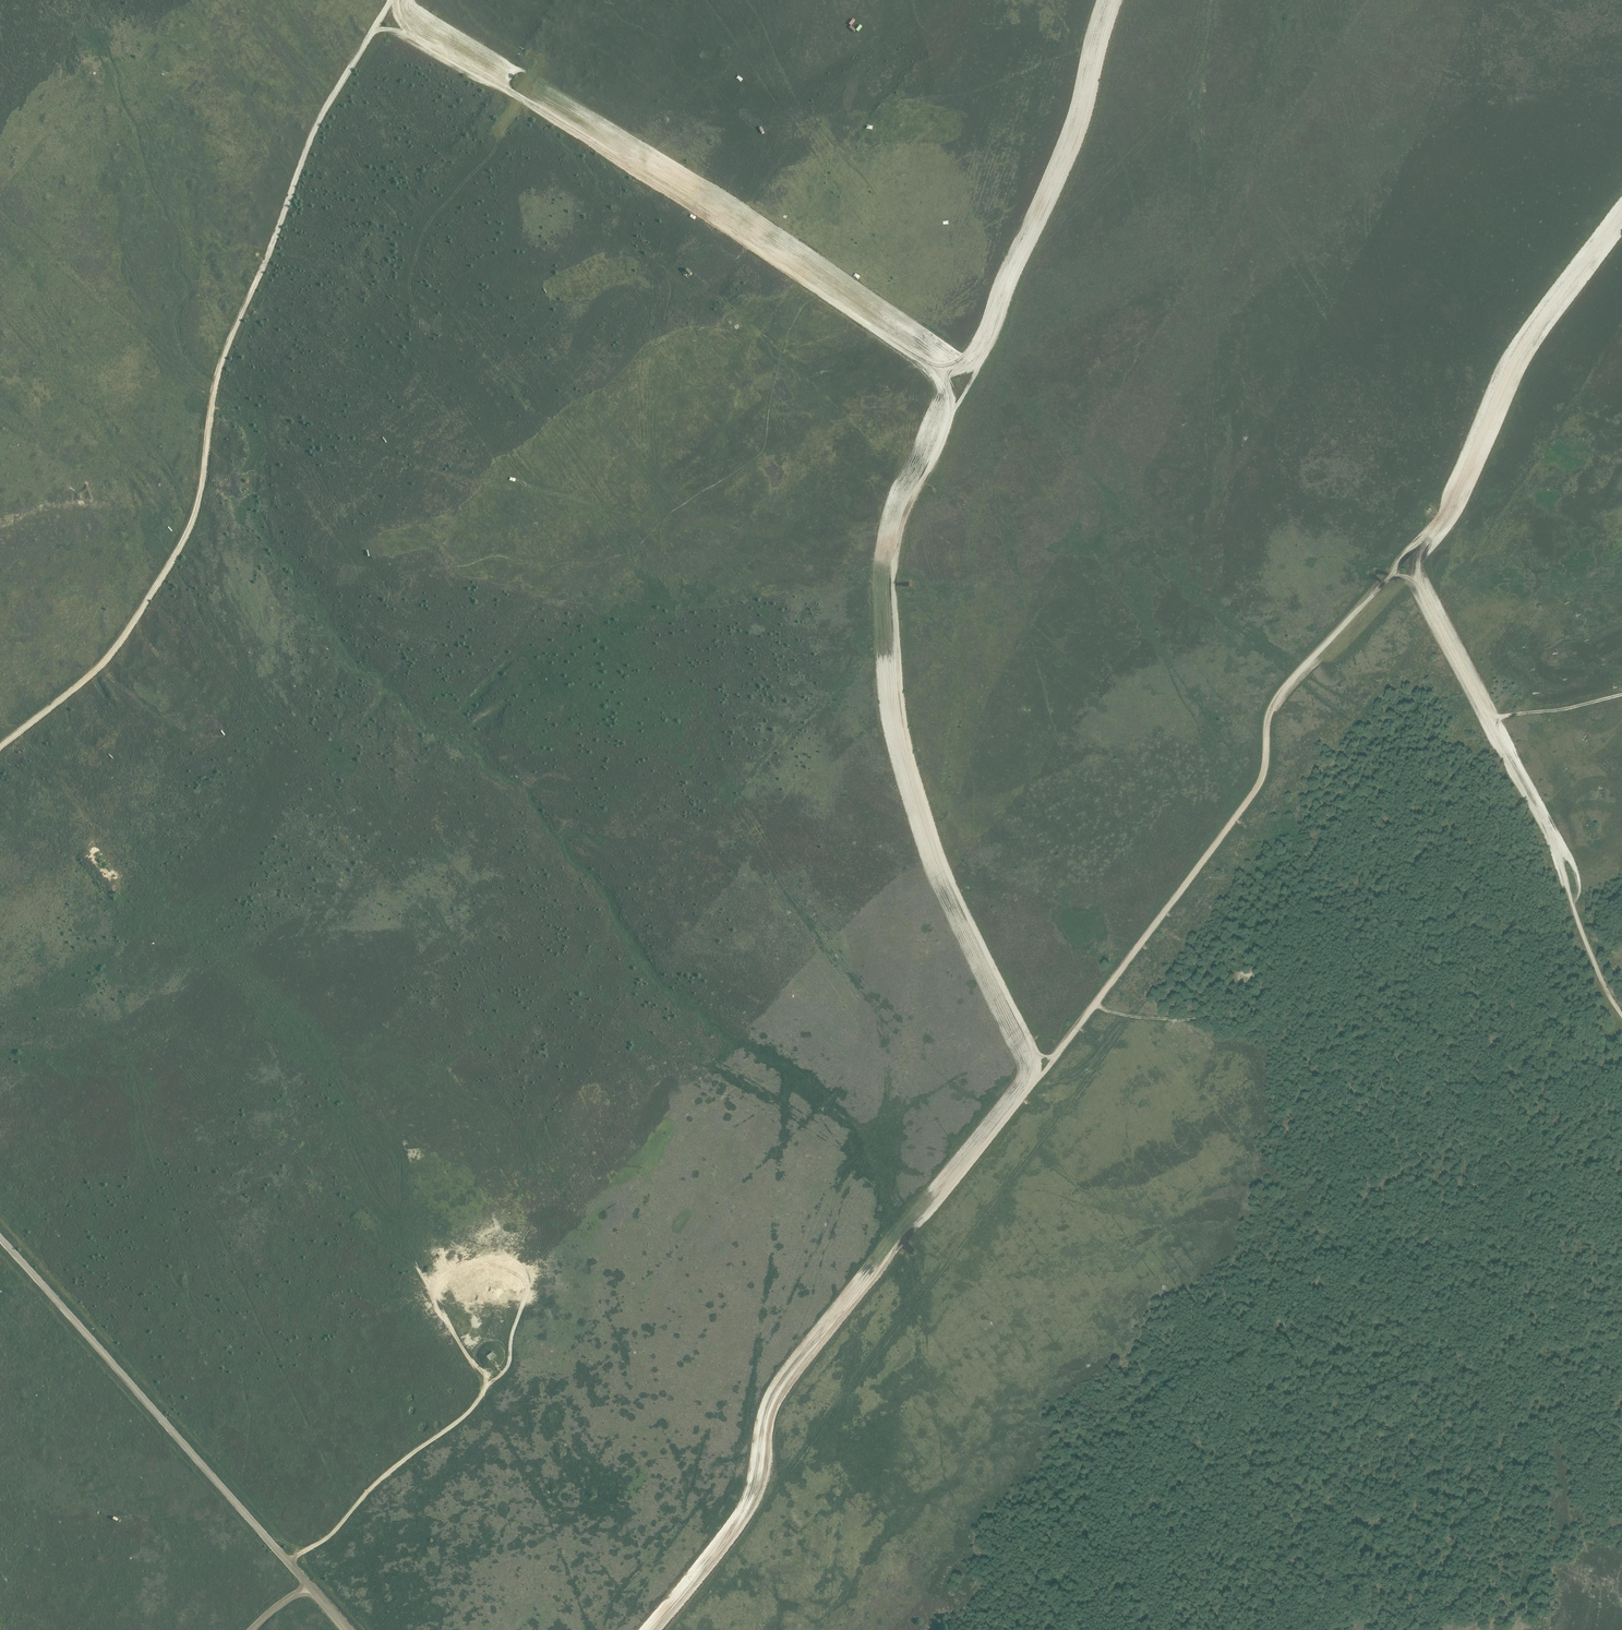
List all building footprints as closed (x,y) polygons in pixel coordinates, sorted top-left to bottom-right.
[(491,1359),(497,1355),(494,1350),(487,1355),(491,1359)]
